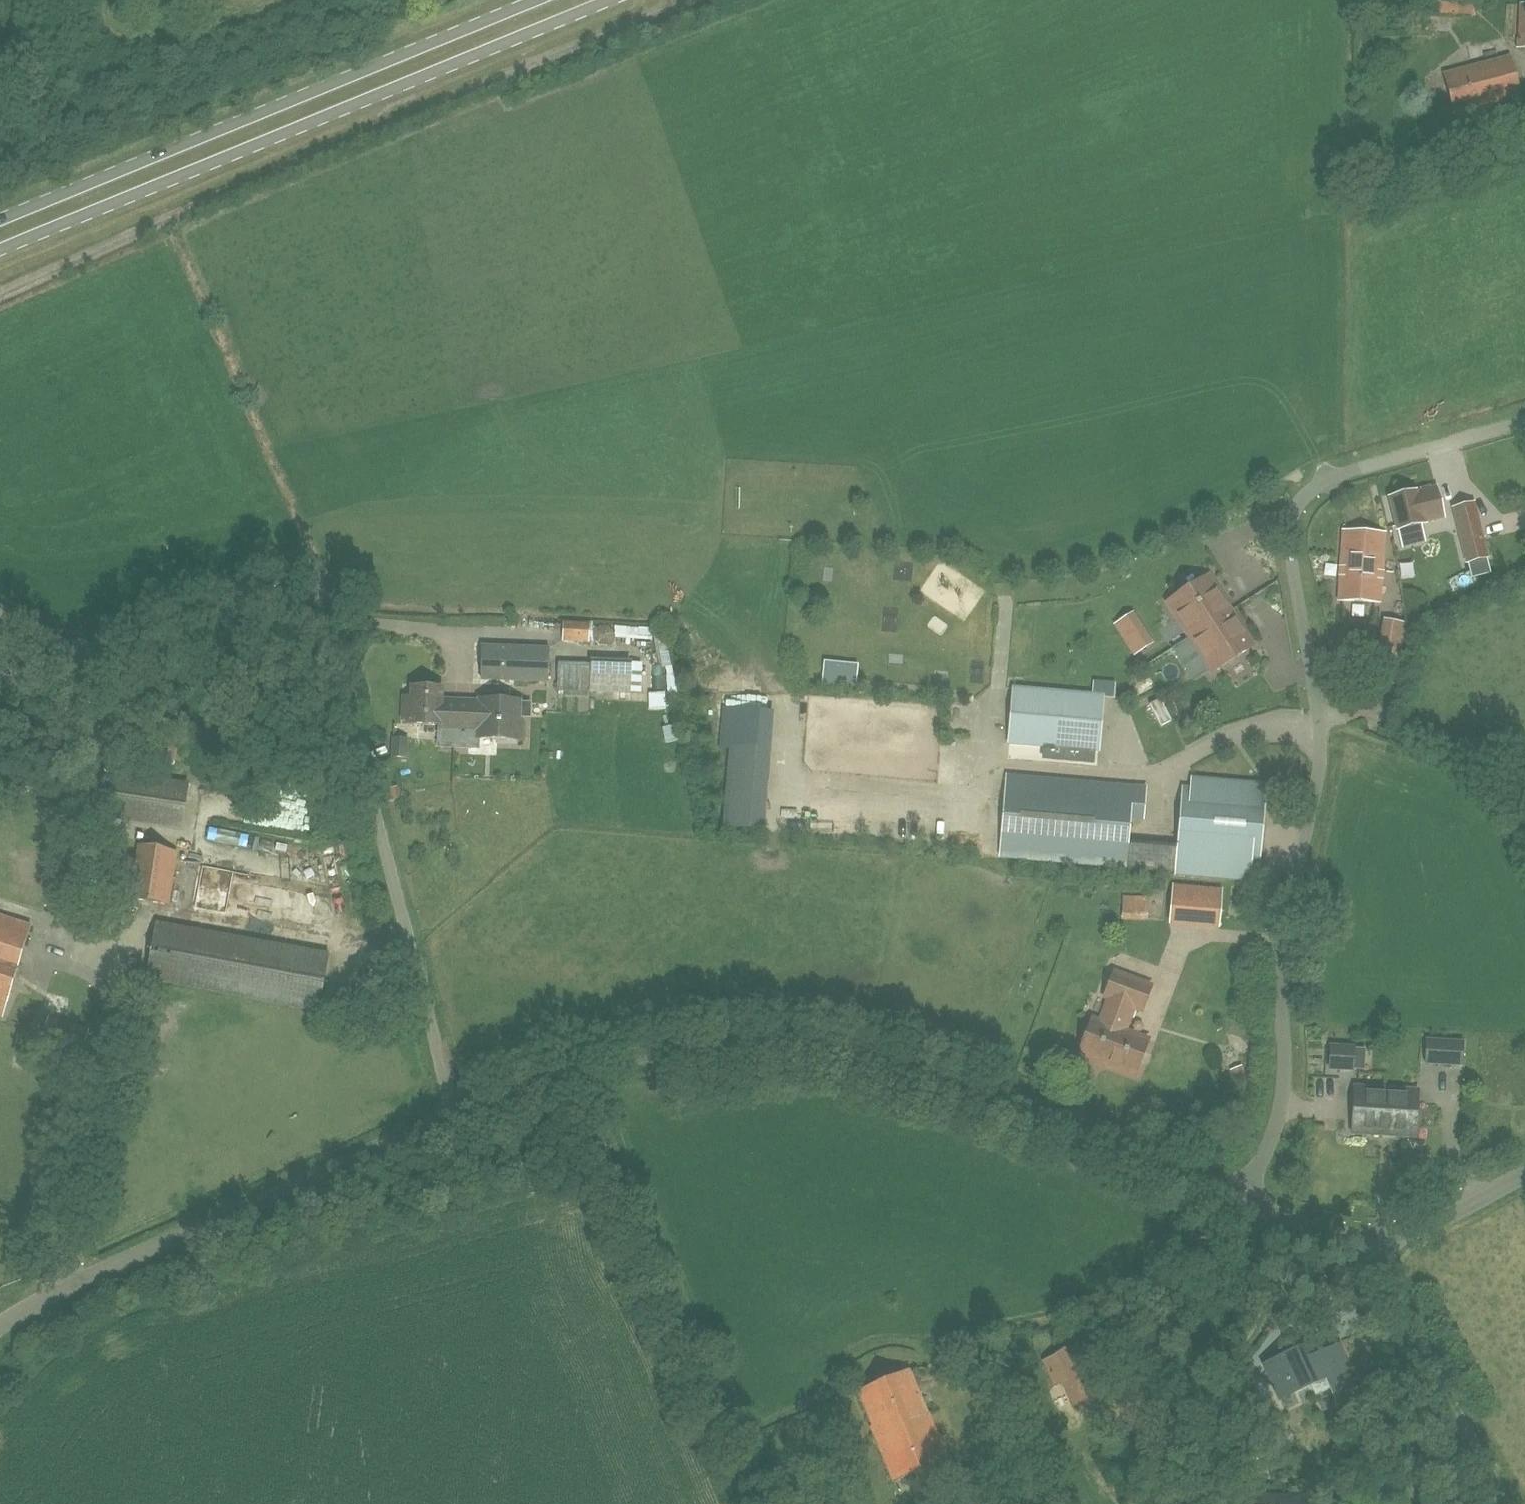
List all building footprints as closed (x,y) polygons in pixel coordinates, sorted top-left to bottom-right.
[(1426,14),(1475,16),(1476,0),(1427,0),(1426,14)] [(1454,117),(1521,99),(1511,59),(1444,77),(1454,117)] [(1444,519),(1437,490),(1416,495),(1416,493),(1390,499),(1398,531),(1424,525),(1423,524),(1444,519)] [(1479,524),(1459,529),(1468,564),(1487,559),(1479,524)] [(1343,533),(1339,602),(1381,604),(1385,535),(1343,533)] [(1167,603),(1212,673),(1253,646),(1208,576),(1167,603)] [(1151,643),(1141,627),(1132,614),(1116,624),(1124,638),(1135,654),(1151,643)] [(1405,624),(1389,621),(1381,661),(1397,664),(1405,624)] [(590,624),(569,623),(564,623),(563,643),(590,645),(590,624)] [(549,683),(550,650),(483,647),(481,680),(549,683)] [(858,662),(824,658),(821,683),(855,686),(858,662)] [(631,668),(621,667),(557,665),(556,691),(630,695),(631,668)] [(455,749),(457,701),(442,700),(443,688),(413,687),(412,697),(405,697),(404,720),(411,721),(411,725),(443,727),(442,748),(455,749)] [(1104,697),(1057,693),(1014,689),(1009,744),(1099,752),(1104,697)] [(485,702),(457,701),(455,749),(473,750),(474,739),(496,740),(496,745),(518,746),(518,741),(523,742),(524,723),(523,723),(524,703),(485,701),(485,702)] [(722,747),(730,747),(727,828),(770,829),(775,710),(724,708),(722,747)] [(409,739),(394,739),(393,758),(408,758),(409,739)] [(182,829),(188,786),(189,785),(115,774),(109,819),(182,829)] [(1126,868),(1130,829),(1130,819),(1144,821),(1146,787),(1008,775),(1001,857),(1126,868)] [(1176,876),(1249,882),(1251,861),(1259,861),(1264,800),(1256,800),(1257,786),(1194,780),(1193,790),(1185,789),(1178,873),(1176,873),(1176,876)] [(177,853),(138,847),(130,899),(169,905),(177,853)] [(1171,923),(1220,927),(1223,891),(1174,887),(1171,923)] [(1123,896),(1124,919),(1148,918),(1147,895),(1123,896)] [(0,917),(0,1017),(2,1017),(32,927),(0,917)] [(319,1012),(330,957),(157,924),(147,979),(319,1012)] [(1084,1043),(1080,1054),(1136,1076),(1149,1041),(1127,1032),(1135,1009),(1143,1012),(1153,987),(1115,973),(1106,998),(1110,999),(1101,1023),(1093,1019),(1089,1031),(1085,1029),(1081,1042),(1084,1043)] [(1427,1037),(1425,1064),(1464,1066),(1466,1040),(1427,1037)] [(1353,1071),(1354,1049),(1332,1047),(1331,1070),(1353,1071)] [(1415,1138),(1415,1134),(1418,1092),(1356,1088),(1354,1134),(1415,1138)] [(1316,1357),(1309,1340),(1277,1355),(1279,1359),(1265,1366),(1279,1398),(1310,1384),(1316,1396),(1330,1389),(1337,1404),(1355,1396),(1340,1362),(1345,1360),(1339,1346),(1316,1357)] [(1101,1398),(1091,1374),(1079,1346),(1043,1361),(1054,1388),(1061,1385),(1071,1410),(1101,1398)] [(910,1372),(860,1392),(877,1434),(875,1435),(893,1480),(910,1473),(905,1460),(918,1455),(924,1467),(947,1458),(929,1414),(927,1415),(910,1372)]
